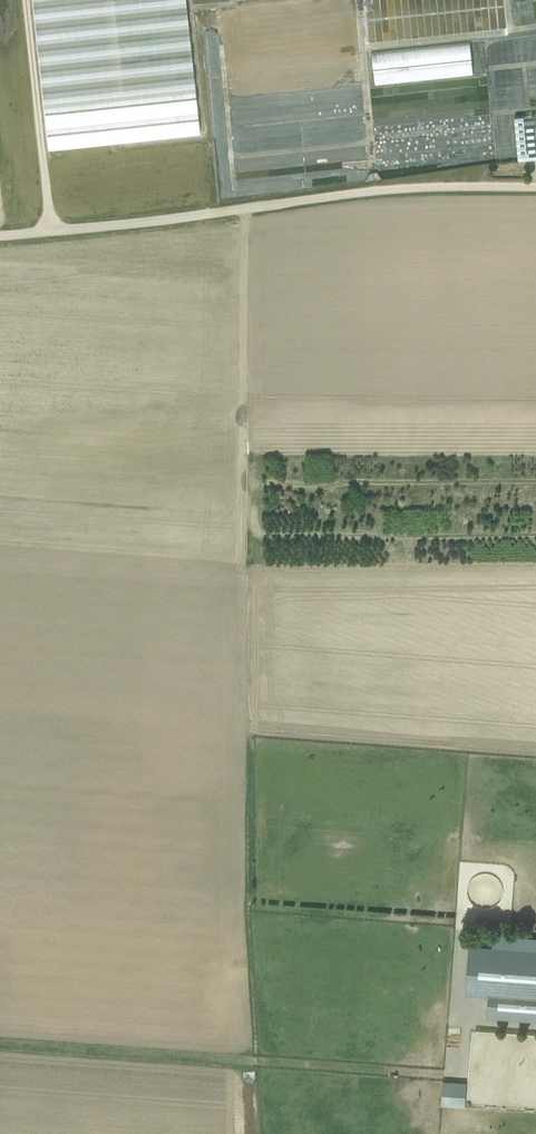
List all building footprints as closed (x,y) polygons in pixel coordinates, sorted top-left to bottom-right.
[(48,149),(200,133),(186,0),(32,0),(48,149)] [(488,25),(500,24),(499,7),(487,8),(488,25)] [(372,52),(376,85),(473,75),(470,41),(372,52)] [(519,160),(535,158),(535,114),(515,116),(519,160)] [(492,947),(470,945),(467,993),(489,995),(487,1017),(535,1021),(535,950),(492,947)] [(465,1106),(466,1084),(444,1082),(442,1105),(465,1106)]
